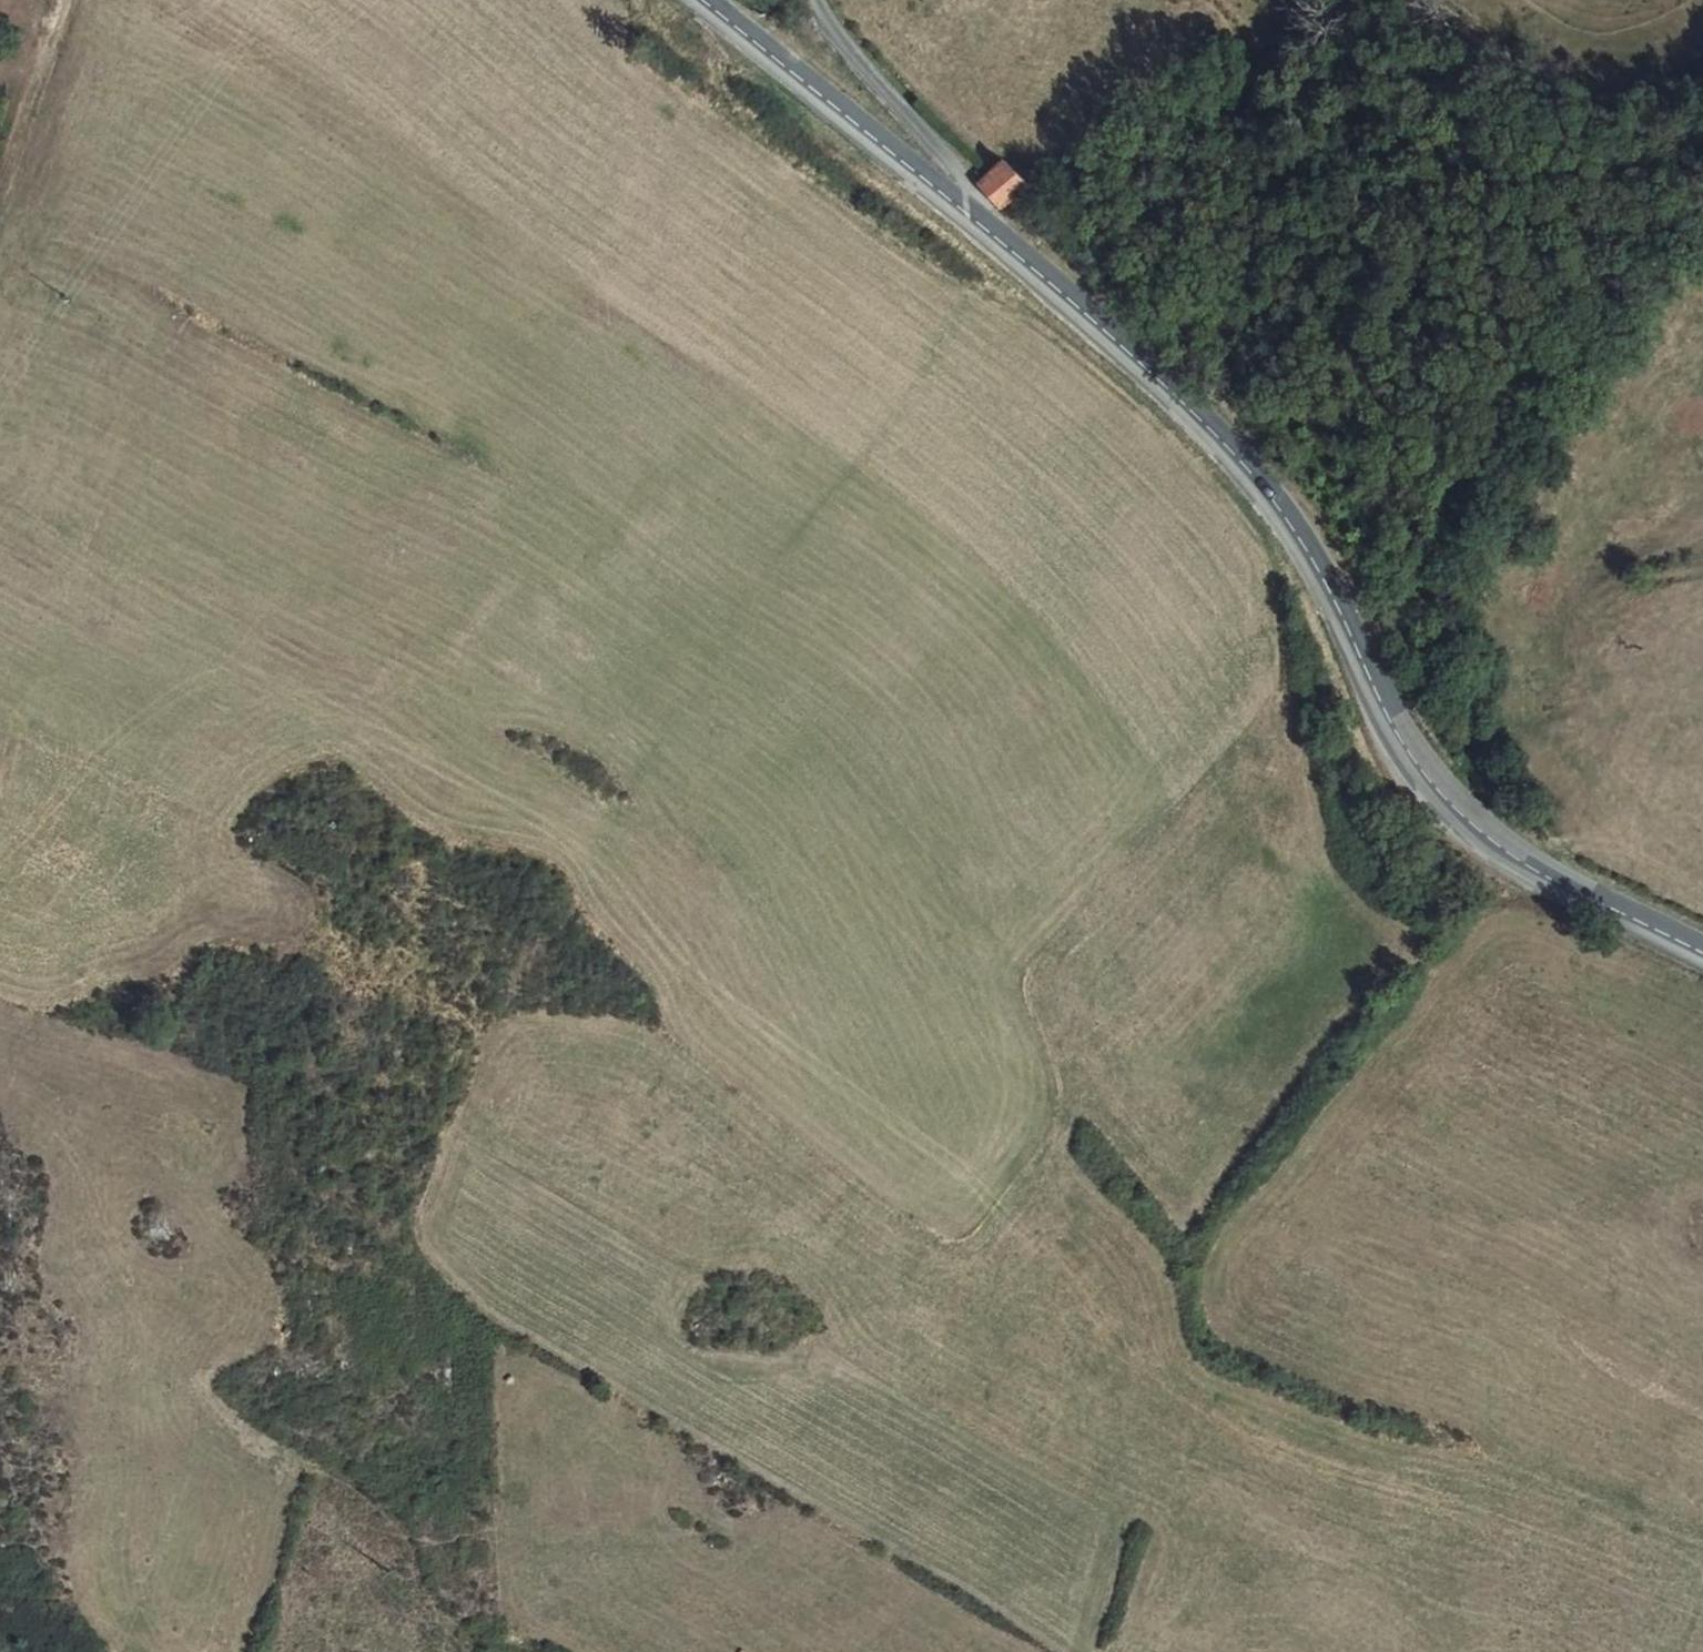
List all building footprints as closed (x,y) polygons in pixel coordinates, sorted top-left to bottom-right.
[(1002,205),(1031,184),(1009,160),(982,177),(1002,205)]
